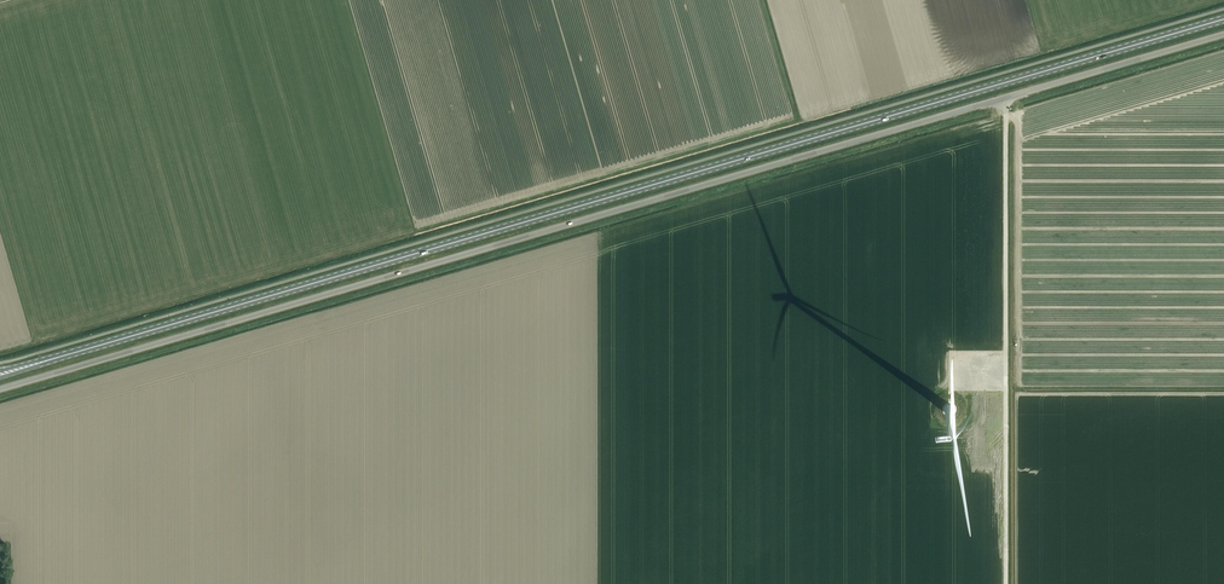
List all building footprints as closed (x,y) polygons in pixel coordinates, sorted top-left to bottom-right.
[(955,410),(955,409),(955,408),(955,407),(955,406),(954,405),(953,404),(952,403),(951,403),(950,403),(949,403),(948,403),(947,403),(946,404),(945,405),(944,406),(944,407),(943,408),(943,409),(943,410),(944,410),(944,411),(944,412),(945,412),(945,413),(946,414),(947,414),(948,415),(949,415),(950,415),(951,415),(952,414),(953,414),(954,413),(954,412),(955,412),(955,411),(955,410)]
